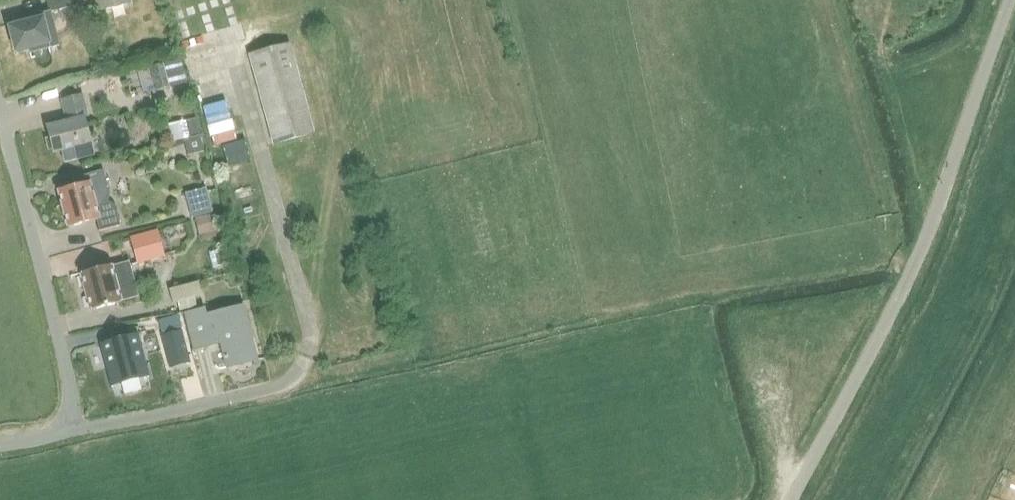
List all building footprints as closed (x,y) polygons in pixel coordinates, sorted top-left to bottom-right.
[(46,0),(50,12),(74,6),(72,0),(47,0),(46,0)] [(98,12),(131,3),(130,0),(94,0),(98,12)] [(32,18),(9,25),(16,54),(26,51),(25,47),(47,41),(49,48),(59,45),(50,12),(40,15),(39,11),(30,14),(32,18)] [(248,54),(272,145),(314,133),(290,43),(248,54)] [(149,68),(154,91),(186,84),(180,59),(149,68)] [(53,152),(60,150),(63,162),(94,154),(90,137),(87,138),(81,113),(86,111),(81,95),(62,100),(67,121),(46,127),(53,152)] [(182,121),(168,125),(172,141),(186,138),(182,121)] [(204,151),(199,136),(183,140),(188,156),(204,151)] [(87,182),(57,190),(67,227),(96,219),(98,230),(119,224),(115,209),(117,209),(115,206),(113,204),(110,202),(104,201),(105,200),(107,193),(107,187),(103,170),(82,175),(82,177),(85,176),(87,182)] [(205,188),(185,193),(191,218),(212,213),(205,188)] [(213,213),(195,218),(199,234),(217,230),(213,213)] [(157,230),(130,237),(137,263),(164,255),(157,230)] [(120,301),(138,296),(128,261),(111,266),(110,265),(79,273),(89,310),(120,301)] [(194,297),(177,300),(179,310),(196,306),(194,297)] [(220,341),(227,367),(257,359),(242,305),(206,315),(205,308),(185,314),(194,348),(220,341)] [(179,317),(157,323),(160,334),(182,328),(179,317)] [(182,332),(161,337),(169,367),(190,362),(182,332)] [(101,343),(99,344),(111,387),(112,387),(111,383),(146,374),(147,377),(149,377),(137,333),(136,334),(136,335),(102,344),(101,344),(101,343)]
